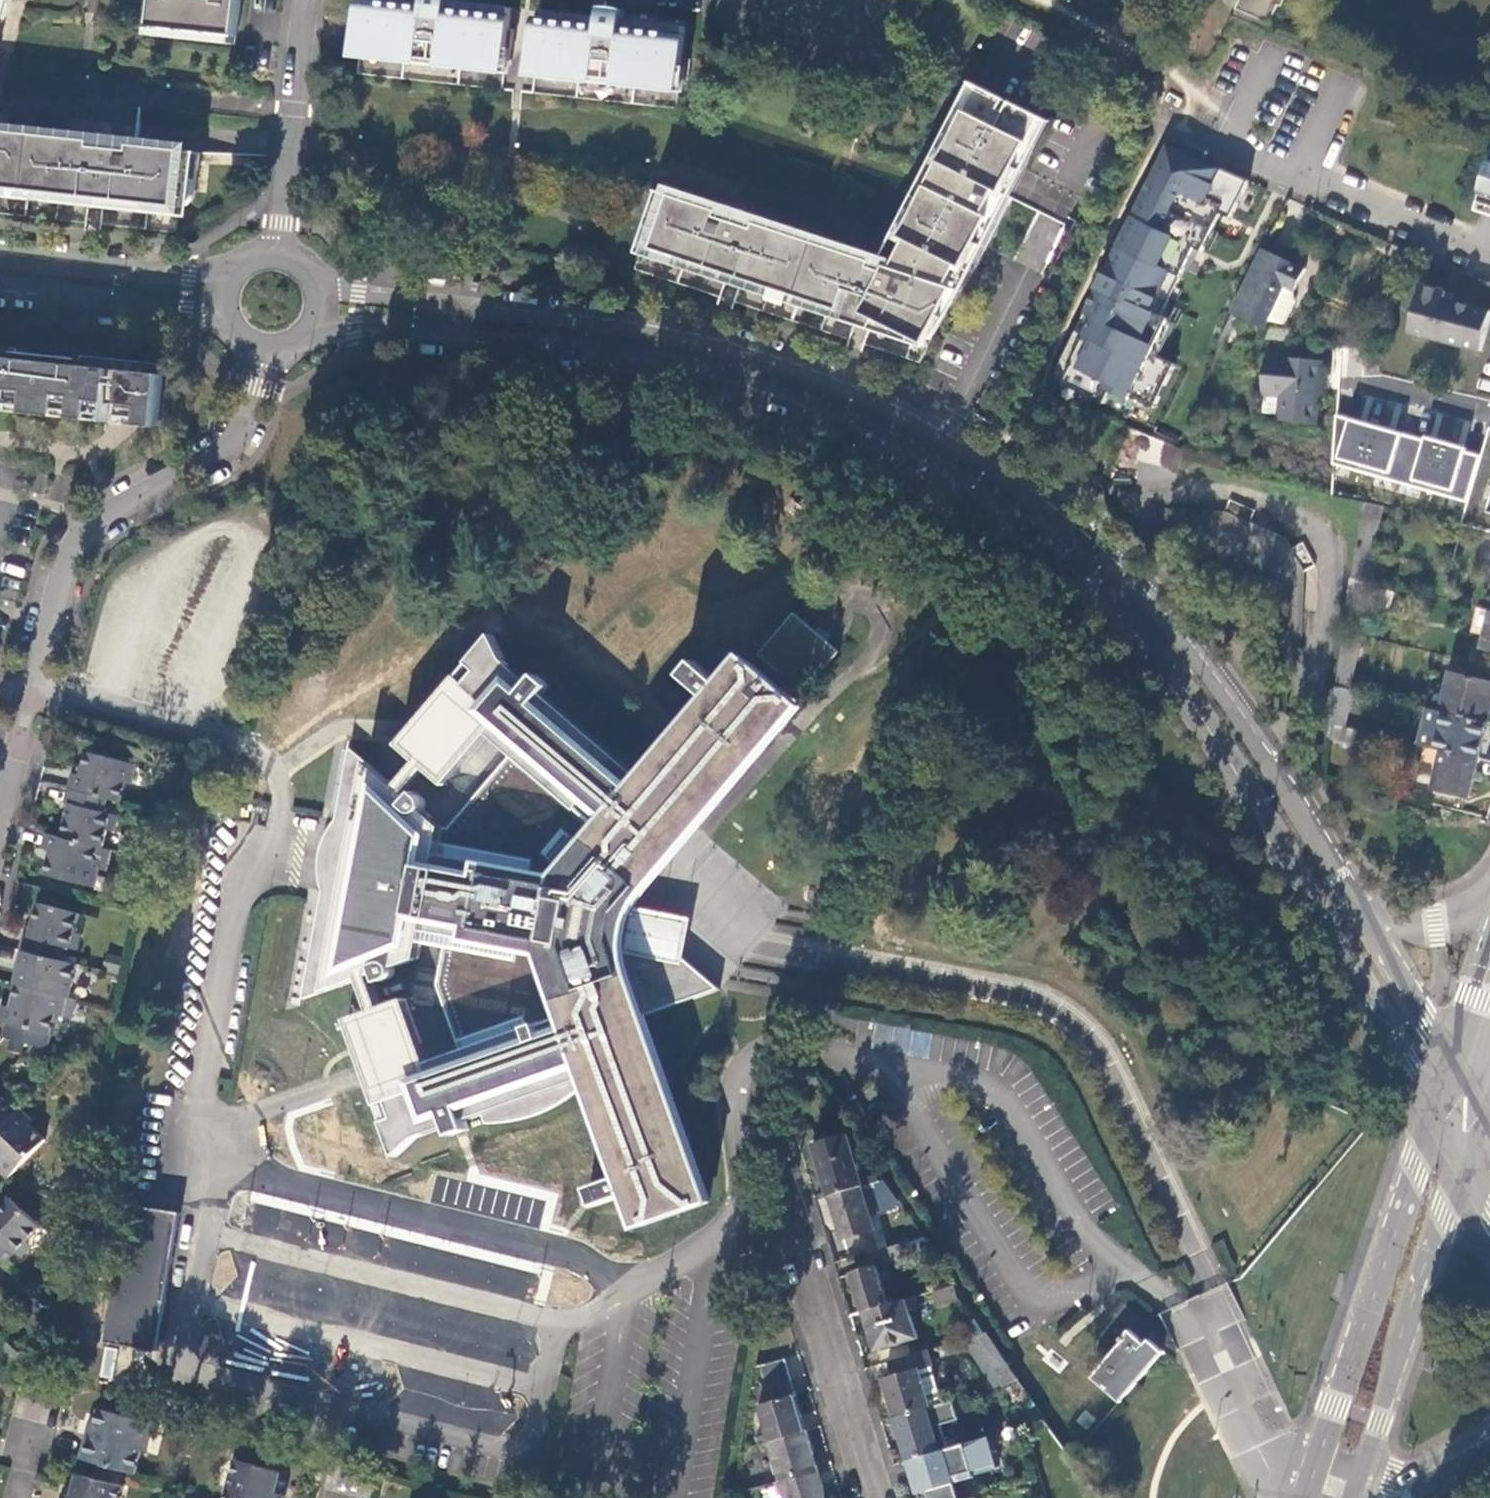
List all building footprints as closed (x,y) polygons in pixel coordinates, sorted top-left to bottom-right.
[(150,34),(235,43),(239,0),(153,0),(150,34)] [(451,0),(369,0),(365,34),(363,53),(506,68),(509,49),(512,48),(514,30),(510,29),(511,13),(468,8),(466,11),(450,7),(451,0)] [(1235,10),(1269,25),(1277,6),(1280,8),(1283,0),(1240,0),(1235,10)] [(587,21),(543,17),(539,32),(536,33),(534,53),(538,54),(536,72),(679,87),(685,27),(624,20),(625,12),(604,9),(604,18),(602,26),(586,25),(587,21)] [(894,233),(965,267),(971,270),(1008,198),(1000,193),(1038,116),(977,85),(940,160),(931,157),(894,233)] [(0,130),(0,212),(175,232),(178,207),(187,203),(190,201),(194,193),(199,151),(0,130)] [(1169,144),(1055,380),(1107,404),(1113,393),(1132,401),(1170,320),(1163,316),(1196,248),(1204,251),(1222,214),(1231,218),(1250,181),(1169,144)] [(1482,203),(1489,206),(1489,176),(1482,203)] [(674,195),(665,221),(656,248),(699,262),(841,308),(930,337),(955,287),(954,287),(918,275),(915,280),(857,262),(859,256),(773,227),(772,234),(720,217),(722,211),(674,195)] [(1019,252),(1045,264),(1064,223),(1038,211),(1019,252)] [(1307,269),(1264,250),(1235,312),(1249,319),(1265,326),(1268,327),(1271,319),(1287,285),(1296,290),(1307,269)] [(1483,350),(1489,321),(1489,311),(1455,301),(1457,293),(1423,284),(1411,331),(1483,350)] [(1287,285),(1271,319),(1282,324),(1287,322),(1297,300),(1296,296),(1298,290),(1296,290),(1287,285)] [(1249,319),(1235,312),(1221,340),(1223,341),(1239,341),(1249,319)] [(1291,329),(1268,327),(1265,326),(1264,341),(1270,342),(1290,343),(1291,329)] [(1318,362),(1320,345),(1290,343),(1270,342),(1266,397),(1283,399),(1282,414),(1282,423),(1319,425),(1323,362),(1318,362)] [(0,362),(0,414),(121,427),(155,431),(163,368),(80,359),(79,362),(15,355),(14,363),(0,362)] [(1264,412),(1282,414),(1283,399),(1266,397),(1264,412)] [(1336,464),(1468,502),(1481,456),(1339,416),(1336,464)] [(1129,456),(1177,471),(1184,448),(1136,433),(1129,456)] [(1366,580),(1353,576),(1347,618),(1360,620),(1366,580)] [(840,653),(829,643),(796,614),(761,655),(805,694),(840,653)] [(1362,635),(1346,631),(1338,686),(1352,689),(1362,635)] [(490,735),(512,754),(522,741),(658,859),(674,840),(664,833),(631,806),(650,786),(545,695),(529,715),(514,703),(531,682),(504,659),(492,635),(469,663),(479,671),(468,684),(458,675),(399,744),(446,786),(490,735)] [(664,833),(687,819),(693,816),(696,813),(699,815),(771,730),(769,728),(792,701),(752,665),(729,691),(695,661),(682,677),(715,706),(654,777),(657,779),(650,786),(631,806),(664,833)] [(1489,721),(1489,719),(1489,680),(1452,671),(1443,710),(1446,711),(1489,721)] [(537,675),(531,682),(514,703),(529,715),(545,695),(552,688),(537,675)] [(1352,689),(1338,686),(1335,705),(1350,708),(1354,690),(1352,689)] [(1350,708),(1335,705),(1332,723),(1347,727),(1350,708)] [(1481,758),(1489,721),(1446,711),(1443,710),(1431,708),(1423,744),(1444,749),(1481,758)] [(336,819),(325,839),(319,869),(327,871),(301,1005),(303,1005),(304,999),(361,979),(371,1010),(359,1015),(375,1059),(422,1043),(407,998),(381,1007),(371,974),(377,973),(380,982),(390,978),(392,975),(393,973),(394,969),(394,967),(417,958),(421,943),(442,946),(436,984),(461,1050),(429,1062),(382,1079),(390,1102),(395,1117),(383,1122),(395,1156),(416,1137),(448,1126),(452,1135),(461,1132),(469,1130),(466,1120),(482,1115),(484,1123),(509,1121),(536,1115),(564,1100),(577,1091),(574,1083),(586,1078),(621,1175),(587,1188),(591,1199),(594,1206),(628,1195),(640,1226),(706,1201),(641,1017),(718,989),(676,952),(680,928),(636,918),(620,905),(658,859),(522,741),(512,754),(448,827),(430,824),(432,819),(423,810),(426,806),(424,798),(417,792),(410,798),(352,749),(353,742),(351,741),(336,819)] [(1472,797),(1481,758),(1444,749),(1435,788),(1472,797)] [(107,802),(120,805),(125,785),(130,765),(86,755),(79,778),(73,776),(69,792),(107,802)] [(130,765),(125,785),(132,787),(137,767),(130,765)] [(98,849),(101,850),(105,836),(111,816),(103,814),(107,802),(69,792),(65,806),(70,808),(61,840),(98,849)] [(117,818),(111,816),(105,836),(112,837),(117,818)] [(61,840),(47,837),(43,852),(50,854),(44,877),(88,888),(93,869),(98,849),(61,840)] [(98,849),(93,869),(88,888),(94,890),(99,871),(109,873),(114,853),(101,850),(98,849)] [(24,938),(20,953),(42,959),(62,964),(66,949),(73,951),(77,935),(82,917),(37,906),(29,939),(24,938)] [(77,935),(73,951),(77,952),(82,936),(77,935)] [(60,998),(67,1000),(76,967),(62,964),(42,959),(20,953),(16,968),(21,969),(16,987),(60,998)] [(16,987),(10,1010),(3,1008),(0,1021),(0,1024),(50,1037),(55,1017),(60,998),(16,987)] [(62,1019),(67,1000),(60,998),(55,1017),(62,1019)] [(375,1059),(359,1015),(348,1019),(359,1049),(364,1064),(370,1082),(378,1105),(390,1102),(382,1079),(375,1059)] [(904,1051),(906,1028),(874,1024),(871,1047),(904,1051)] [(17,1116),(0,1099),(0,1133),(17,1116)] [(14,1176),(45,1143),(17,1116),(0,1133),(0,1163),(2,1165),(0,1167),(0,1174),(9,1182),(14,1176)] [(832,1195),(864,1186),(848,1134),(817,1144),(832,1195)] [(904,1242),(920,1238),(881,1181),(864,1186),(832,1195),(845,1239),(876,1230),(868,1200),(878,1197),(885,1220),(892,1218),(900,1243),(904,1242)] [(6,1266),(16,1256),(27,1244),(40,1231),(11,1201),(0,1212),(0,1260),(6,1266)] [(103,1341),(157,1351),(181,1212),(154,1207),(153,1214),(146,1212),(142,1205),(128,1202),(103,1341)] [(900,1243),(880,1249),(884,1261),(908,1254),(904,1242),(900,1243)] [(34,1250),(27,1244),(16,1256),(22,1262),(34,1250)] [(854,1273),(866,1311),(890,1304),(879,1266),(854,1273)] [(943,1302),(962,1297),(955,1285),(939,1290),(943,1302)] [(923,1295),(908,1299),(915,1323),(930,1318),(923,1295)] [(890,1304),(866,1311),(877,1350),(919,1338),(915,1323),(908,1299),(890,1304)] [(1094,1378),(1124,1403),(1166,1352),(1150,1340),(1147,1344),(1131,1331),(1122,1341),(1124,1343),(1094,1378)] [(987,1334),(966,1340),(998,1387),(1019,1381),(987,1334)] [(25,1352),(12,1339),(3,1348),(17,1361),(25,1352)] [(113,1379),(116,1347),(102,1346),(100,1378),(113,1379)] [(887,1379),(897,1416),(933,1406),(922,1369),(933,1366),(929,1351),(897,1360),(902,1375),(892,1378),(887,1379)] [(897,1360),(887,1363),(892,1378),(902,1375),(897,1360)] [(933,1366),(922,1369),(933,1406),(944,1403),(933,1366)] [(762,1406),(796,1395),(791,1378),(762,1388),(762,1406)] [(772,1442),(807,1431),(796,1395),(762,1406),(772,1442)] [(961,1419),(955,1400),(944,1403),(933,1406),(897,1416),(910,1460),(950,1448),(943,1424),(961,1419)] [(90,1437),(82,1463),(137,1477),(144,1454),(152,1425),(101,1412),(94,1438),(90,1437)] [(152,1425),(144,1454),(149,1456),(157,1426),(152,1425)] [(772,1442),(783,1480),(819,1470),(807,1431),(772,1442)] [(910,1460),(921,1497),(961,1497),(957,1484),(977,1478),(975,1472),(999,1465),(990,1437),(950,1448),(910,1460)] [(287,1497),(278,1495),(283,1474),(239,1462),(230,1497),(286,1497),(287,1497)] [(783,1480),(788,1497),(827,1497),(819,1470),(783,1480)] [(125,1489),(81,1477),(76,1497),(123,1497),(125,1489)]
